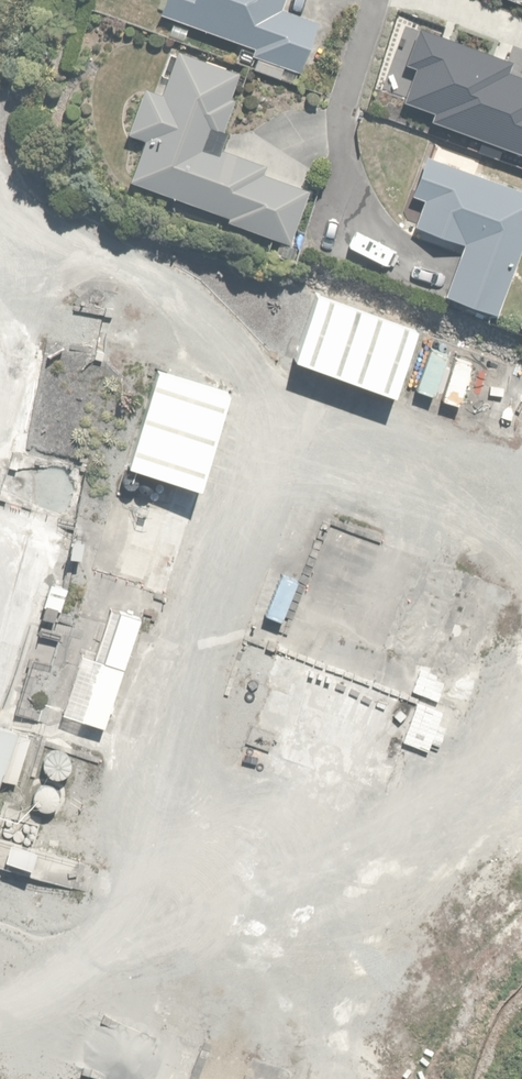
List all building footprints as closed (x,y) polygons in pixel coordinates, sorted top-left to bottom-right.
[(165,12),(255,46),(252,52),(300,70),(320,17),(283,4),(285,0),(169,0),(165,12)] [(148,138),(133,177),(229,214),(226,223),(290,247),(313,186),(203,145),(211,124),(224,129),(236,99),(230,97),(240,71),(177,48),(161,91),(148,86),(130,132),(148,138)] [(521,242),(521,179),(433,143),(412,194),(422,198),(412,224),(465,246),(447,293),(494,312),(521,242)] [(421,327),(318,293),(296,359),(399,394),(421,327)] [(474,362),(456,357),(443,398),(461,404),(474,362)] [(232,392),(158,367),(125,466),(198,491),(232,392)] [(93,540),(71,537),(64,583),(86,586),(93,540)] [(72,588),(49,582),(43,603),(67,609),(72,588)] [(105,724),(142,617),(112,606),(95,655),(84,651),(64,710),(105,724)] [(40,720),(59,664),(34,656),(15,712),(40,720)] [(0,720),(0,780),(1,777),(17,783),(35,734),(0,720)] [(96,739),(47,721),(29,772),(77,790),(96,739)] [(252,1054),(208,1036),(190,1078),(242,1078),(252,1054)]
